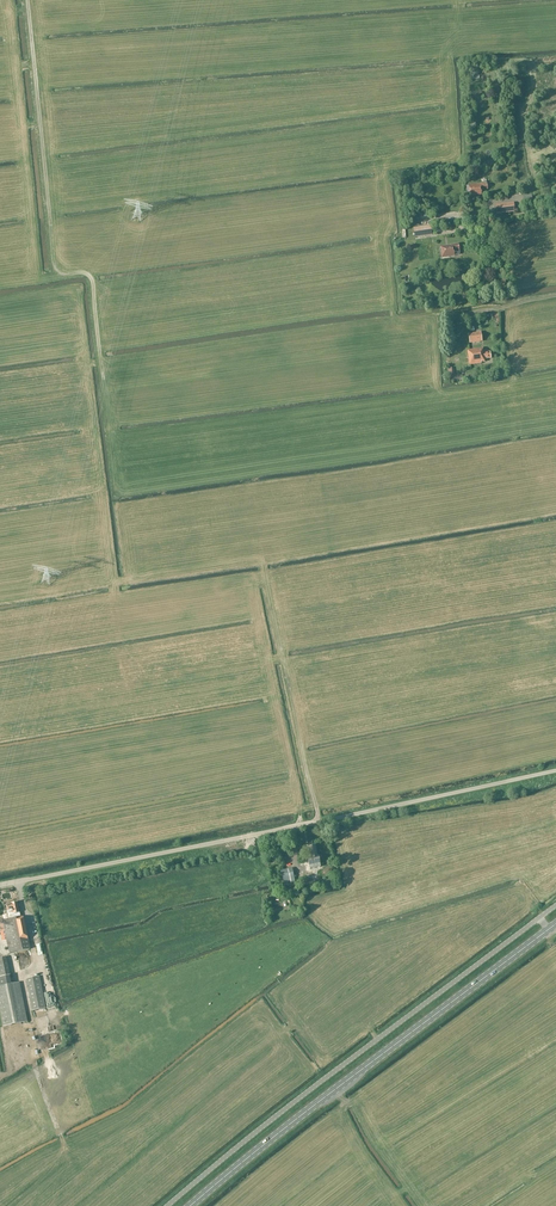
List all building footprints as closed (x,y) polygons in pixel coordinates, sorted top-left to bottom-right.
[(481,183),(474,184),(465,185),(467,197),(481,196),(481,190),(487,189),(486,184),(481,184),(481,183)] [(496,214),(515,212),(514,203),(495,205),(496,214)] [(413,228),(414,238),(432,235),(430,225),(413,228)] [(411,238),(410,227),(402,228),(402,239),(411,238)] [(440,247),(442,257),(454,255),(454,256),(453,251),(459,250),(458,244),(448,246),(440,247)] [(480,332),(468,334),(469,343),(482,342),(480,332)] [(484,359),(491,358),(490,352),(483,353),(482,348),(467,351),(469,365),(481,363),(480,362),(484,362),(484,359)] [(317,853),(315,845),(309,846),(311,857),(308,858),(309,865),(320,863),(318,853),(317,853)] [(294,882),(292,868),(280,871),(283,884),(294,882)] [(6,905),(9,919),(3,920),(5,930),(9,953),(22,950),(29,949),(23,917),(20,917),(17,903),(6,905)] [(6,957),(0,958),(0,978),(9,977),(6,957)] [(39,976),(26,979),(25,979),(32,1011),(34,1010),(35,1013),(43,1011),(43,1009),(45,1008),(39,976)] [(13,984),(0,986),(0,1018),(2,1027),(27,1022),(19,982),(13,984)] [(52,1019),(36,1022),(38,1032),(45,1031),(54,1030),(52,1019)] [(49,1034),(55,1047),(60,1045),(55,1032),(49,1034)]
